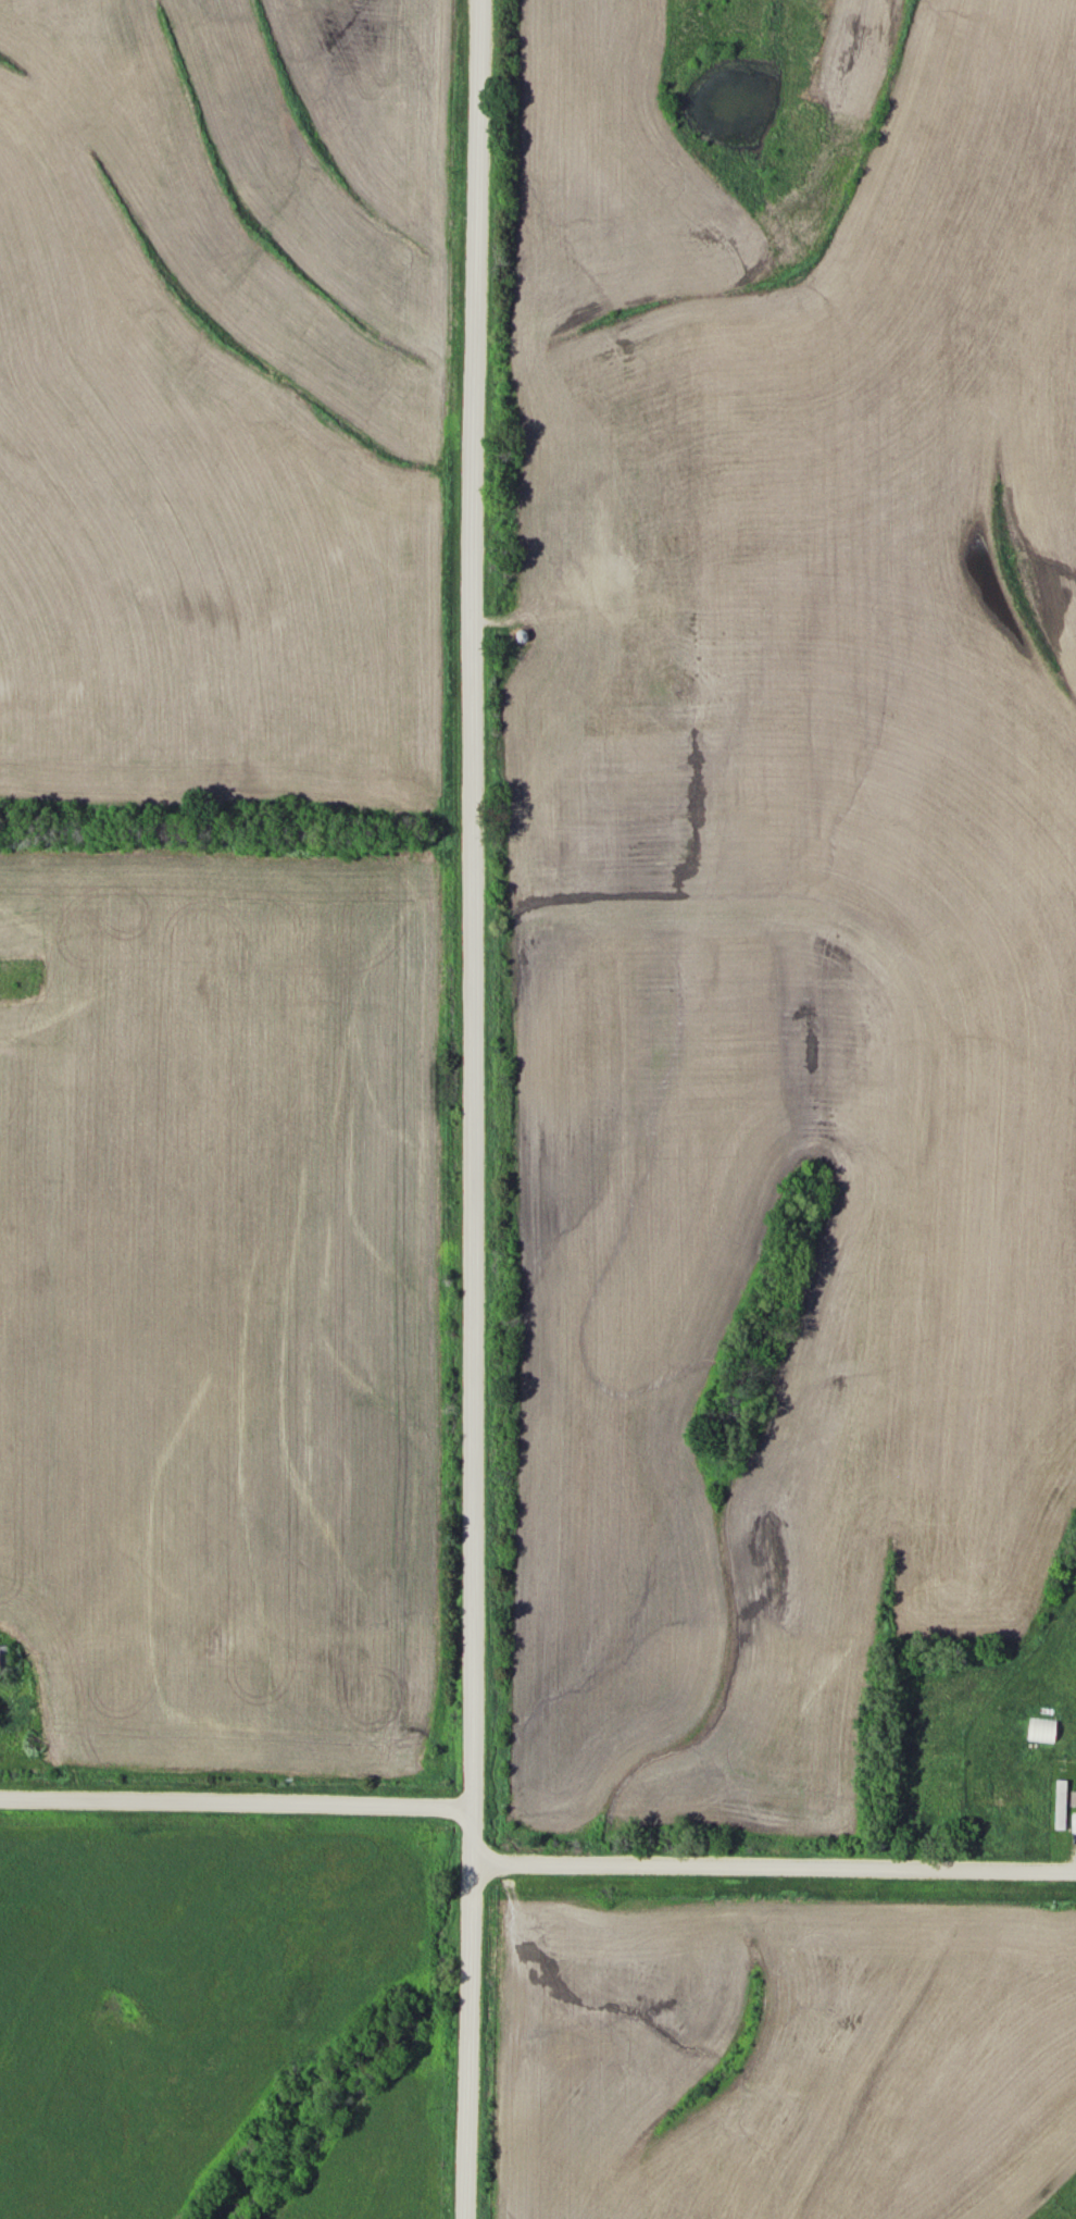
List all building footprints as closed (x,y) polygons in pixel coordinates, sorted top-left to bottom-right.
[(11,1674),(11,1644),(0,1644),(0,1674),(11,1674)] [(1053,1716),(1025,1716),(1025,1740),(1053,1740),(1053,1716)] [(1066,1828),(1066,1805),(1075,1805),(1075,1790),(1066,1790),(1066,1778),(1053,1778),(1052,1828),(1066,1828)]
